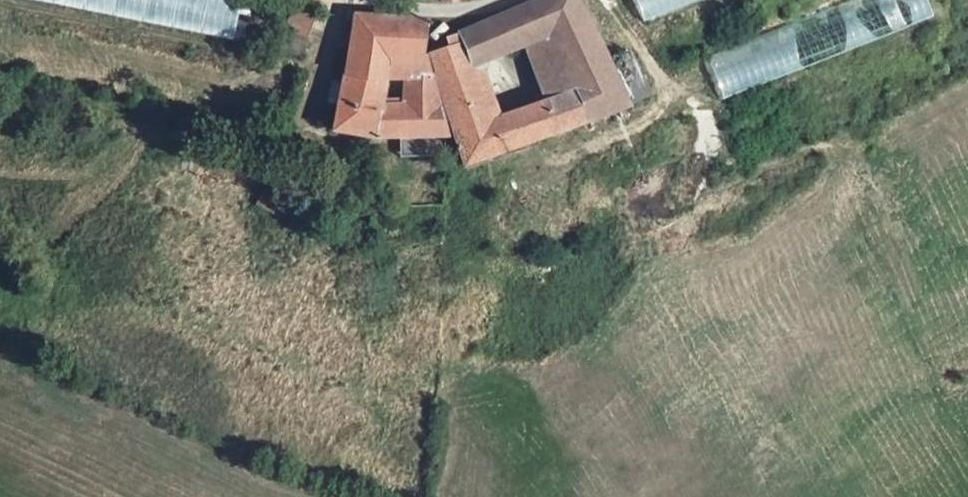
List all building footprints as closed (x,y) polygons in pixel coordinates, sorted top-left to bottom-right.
[(233,37),(240,0),(29,0),(233,37)] [(537,2),(549,32),(576,93),(588,122),(627,108),(582,3),(581,0),(543,0),(537,2)] [(685,0),(634,0),(640,17),(685,0)] [(705,50),(719,92),(933,20),(926,0),(851,0),(705,50)] [(464,46),(435,54),(442,80),(477,64),(549,32),(537,2),(461,35),(464,46)] [(350,52),(389,55),(428,58),(427,56),(428,23),(355,17),(350,52)] [(547,105),(576,93),(549,32),(477,64),(493,126),(547,105)] [(388,112),(389,55),(350,52),(348,65),(342,97),(333,129),(381,140),(394,140),(452,138),(434,79),(408,77),(400,112),(388,112)] [(493,126),(477,64),(442,80),(467,168),(560,133),(547,105),(493,126)] [(576,93),(547,105),(560,133),(588,122),(576,93)]
